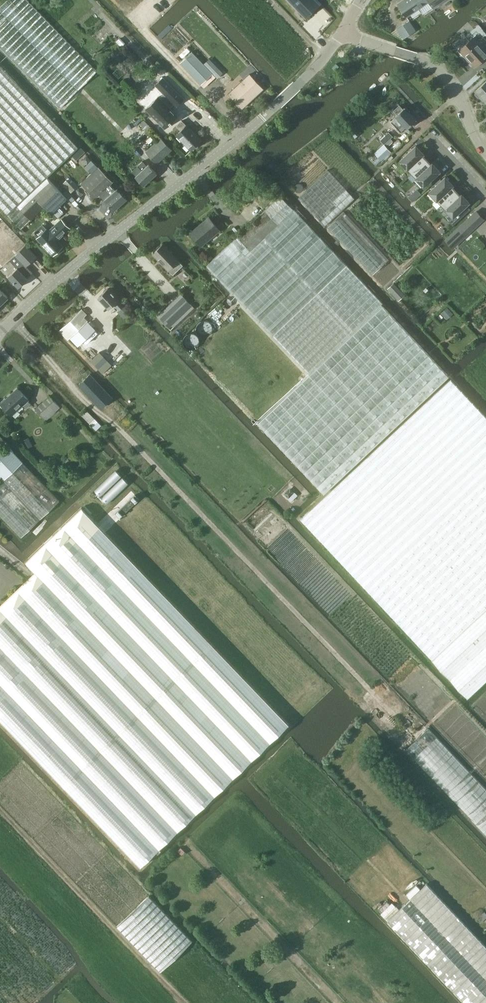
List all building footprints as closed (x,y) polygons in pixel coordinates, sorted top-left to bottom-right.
[(0,6),(0,48),(59,108),(97,71),(27,0),(7,0),(0,6)] [(306,17),(319,5),(314,0),(289,0),(306,17)] [(429,1),(429,0),(404,0),(398,4),(406,16),(429,1)] [(410,20),(397,28),(404,38),(416,30),(410,20)] [(473,36),(459,50),(467,58),(468,56),(471,59),(470,60),(476,66),(483,59),(485,61),(485,50),(473,36)] [(192,51),(181,62),(202,84),(213,73),(192,51)] [(30,219),(45,206),(52,213),(67,198),(47,177),(78,147),(0,65),(0,205),(12,218),(12,219),(21,228),(30,219)] [(243,108),(263,89),(250,74),(229,93),(243,108)] [(159,96),(146,108),(165,127),(178,115),(170,107),(174,103),(177,106),(184,98),(163,77),(156,84),(164,93),(160,97),(159,96)] [(475,94),(478,97),(480,97),(481,96),(485,100),(485,99),(485,81),(476,90),(476,91),(475,92),(475,94)] [(396,116),(390,121),(400,131),(406,126),(407,127),(416,119),(405,107),(403,108),(399,104),(393,110),(397,114),(396,115),(396,116)] [(180,130),(176,134),(191,150),(202,140),(187,124),(186,124),(180,130)] [(389,132),(380,140),(383,144),(384,144),(393,136),(389,132)] [(157,163),(171,150),(160,138),(145,151),(157,163)] [(383,144),(374,152),(382,160),(391,152),(384,144),(383,144)] [(81,145),(73,154),(79,159),(86,149),(81,145)] [(412,173),(427,159),(423,154),(424,153),(416,145),(400,160),(412,173)] [(431,164),(429,161),(427,159),(412,173),(424,186),(440,171),(432,162),(431,164)] [(147,165),(142,161),(131,171),(136,175),(135,175),(144,184),(157,173),(148,164),(147,165)] [(115,189),(110,184),(113,182),(98,166),(81,183),(96,198),(100,194),(104,199),(103,200),(113,210),(127,199),(117,187),(115,189)] [(328,169),(299,197),(326,225),(355,197),(328,169)] [(441,204),(456,190),(452,185),(453,184),(445,176),(429,191),(441,204)] [(461,195),(457,191),(456,190),(441,204),(453,217),(469,202),(462,194),(461,195)] [(417,197),(413,192),(409,196),(413,201),(417,197)] [(237,236),(206,265),(309,374),(258,423),(325,493),(449,375),(381,303),(382,302),(294,209),(280,196),(266,209),(237,236)] [(445,239),(453,248),(485,219),(476,209),(445,239)] [(344,211),(328,226),(373,275),(389,260),(344,211)] [(221,230),(209,217),(203,223),(203,224),(198,228),(197,228),(191,233),(197,239),(196,240),(202,246),(221,230)] [(70,228),(62,219),(49,230),(48,228),(47,229),(42,223),(33,231),(38,236),(38,237),(53,255),(63,246),(58,239),(70,228)] [(173,275),(183,265),(179,261),(179,260),(164,244),(153,253),(169,270),(173,275)] [(10,264),(6,268),(11,274),(8,277),(19,288),(28,279),(26,276),(31,271),(38,264),(34,260),(34,259),(25,250),(21,254),(19,256),(17,258),(14,260),(12,262),(10,264)] [(400,299),(406,293),(395,281),(389,287),(400,299)] [(124,305),(117,298),(108,288),(98,297),(109,309),(114,304),(119,309),(124,305)] [(171,330),(195,308),(181,293),(157,315),(171,330)] [(82,309),(59,330),(67,339),(69,338),(72,340),(77,335),(75,333),(88,320),(84,317),(87,314),(82,309)] [(101,407),(112,397),(90,374),(79,384),(101,407)] [(485,679),(485,418),(450,379),(300,518),(466,698),(485,679)] [(26,407),(31,404),(28,400),(29,400),(18,387),(1,403),(12,415),(24,404),(26,407)] [(36,409),(46,420),(60,407),(50,396),(36,409)] [(98,428),(103,423),(89,409),(84,414),(98,428)] [(25,449),(32,445),(28,437),(21,441),(25,449)] [(60,500),(8,446),(0,453),(0,477),(3,480),(0,483),(0,515),(21,537),(60,500)] [(118,468),(96,488),(109,502),(131,482),(118,468)] [(141,865),(289,723),(82,507),(26,561),(36,571),(0,605),(0,718),(141,865)] [(277,514),(256,534),(267,545),(288,526),(277,514)] [(406,749),(471,819),(485,834),(485,788),(421,720),(413,728),(420,736),(415,740),(406,749)] [(477,768),(483,773),(481,779),(485,784),(485,778),(485,777),(485,776),(485,764),(477,768)] [(76,881),(119,927),(152,896),(109,850),(76,881)] [(465,1002),(485,1002),(485,946),(427,884),(388,921),(465,1002)]
